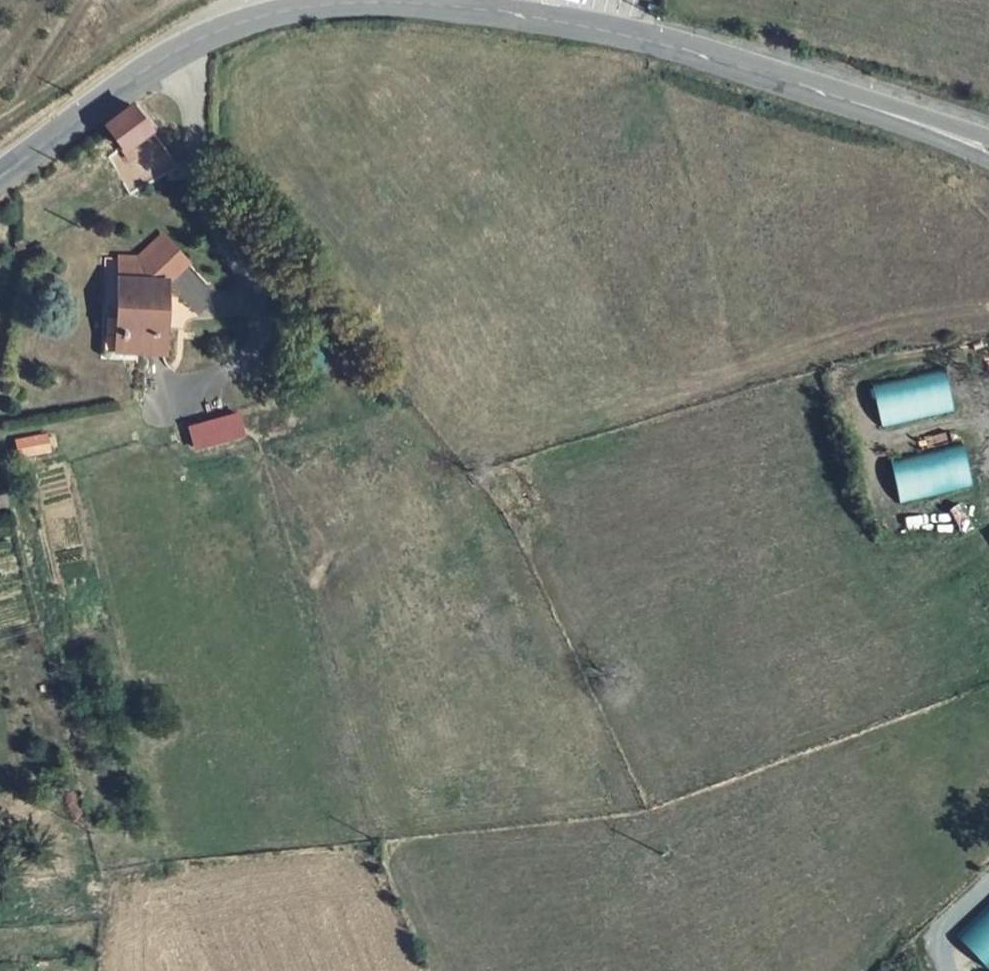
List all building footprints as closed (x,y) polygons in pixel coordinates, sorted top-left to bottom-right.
[(149,127),(133,101),(106,122),(121,146),(149,127)] [(162,288),(162,289),(183,271),(161,244),(137,264),(119,262),(117,282),(162,288)] [(117,282),(116,281),(110,319),(98,317),(93,355),(97,359),(108,361),(113,357),(113,352),(153,358),(162,289),(162,288),(117,282)] [(882,428),(953,409),(943,369),(871,387),(882,428)] [(44,432),(15,440),(20,455),(49,446),(44,432)] [(898,502),(972,488),(964,444),(889,458),(898,502)] [(988,965),(988,909),(958,940),(986,968),(988,965)]
